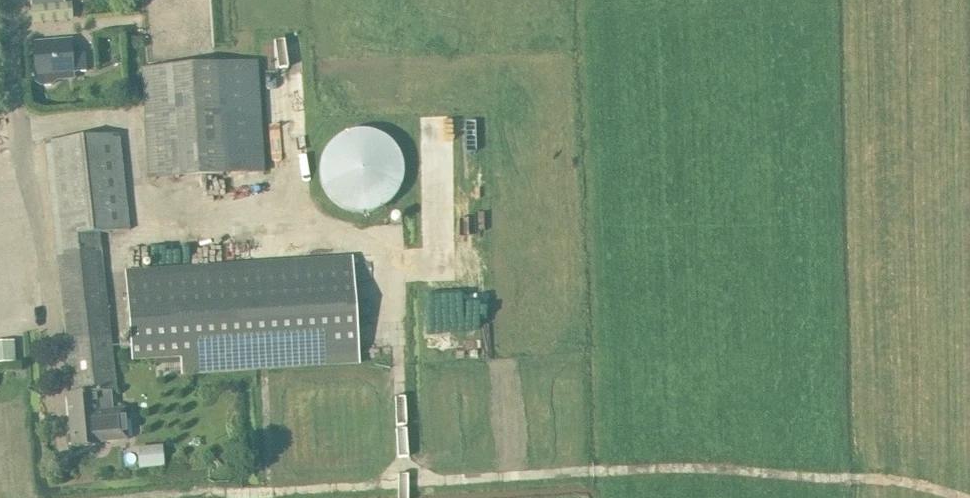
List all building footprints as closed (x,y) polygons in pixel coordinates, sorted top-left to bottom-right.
[(70,4),(31,7),(32,20),(71,16),(70,4)] [(33,43),(35,75),(36,81),(42,87),(52,86),(57,79),(56,74),(86,71),(84,54),(72,55),(70,40),(33,43)] [(257,62),(142,70),(150,180),(264,172),(257,62)] [(403,173),(403,166),(403,159),(401,152),(398,146),(393,139),(387,133),(379,129),(373,127),(366,126),(356,126),(350,128),(344,130),(336,136),(330,143),(326,150),(324,156),(322,165),(323,173),(325,179),(328,187),(333,193),(339,199),(346,203),(355,206),(363,206),(370,206),(379,203),(387,199),(391,195),(396,189),(400,181),(403,173)] [(45,143),(68,360),(112,355),(99,234),(129,230),(119,135),(45,143)] [(352,257),(125,271),(131,351),(181,348),(181,355),(182,372),(358,361),(356,325),(352,257)] [(13,340),(0,340),(0,362),(13,362),(13,340)] [(116,391),(112,355),(68,360),(72,395),(66,396),(70,428),(82,427),(81,414),(113,410),(111,391),(116,391)] [(125,409),(113,410),(81,414),(82,427),(70,428),(72,448),(101,445),(100,443),(128,440),(125,409)] [(132,447),(133,468),(161,467),(160,446),(132,447)]
